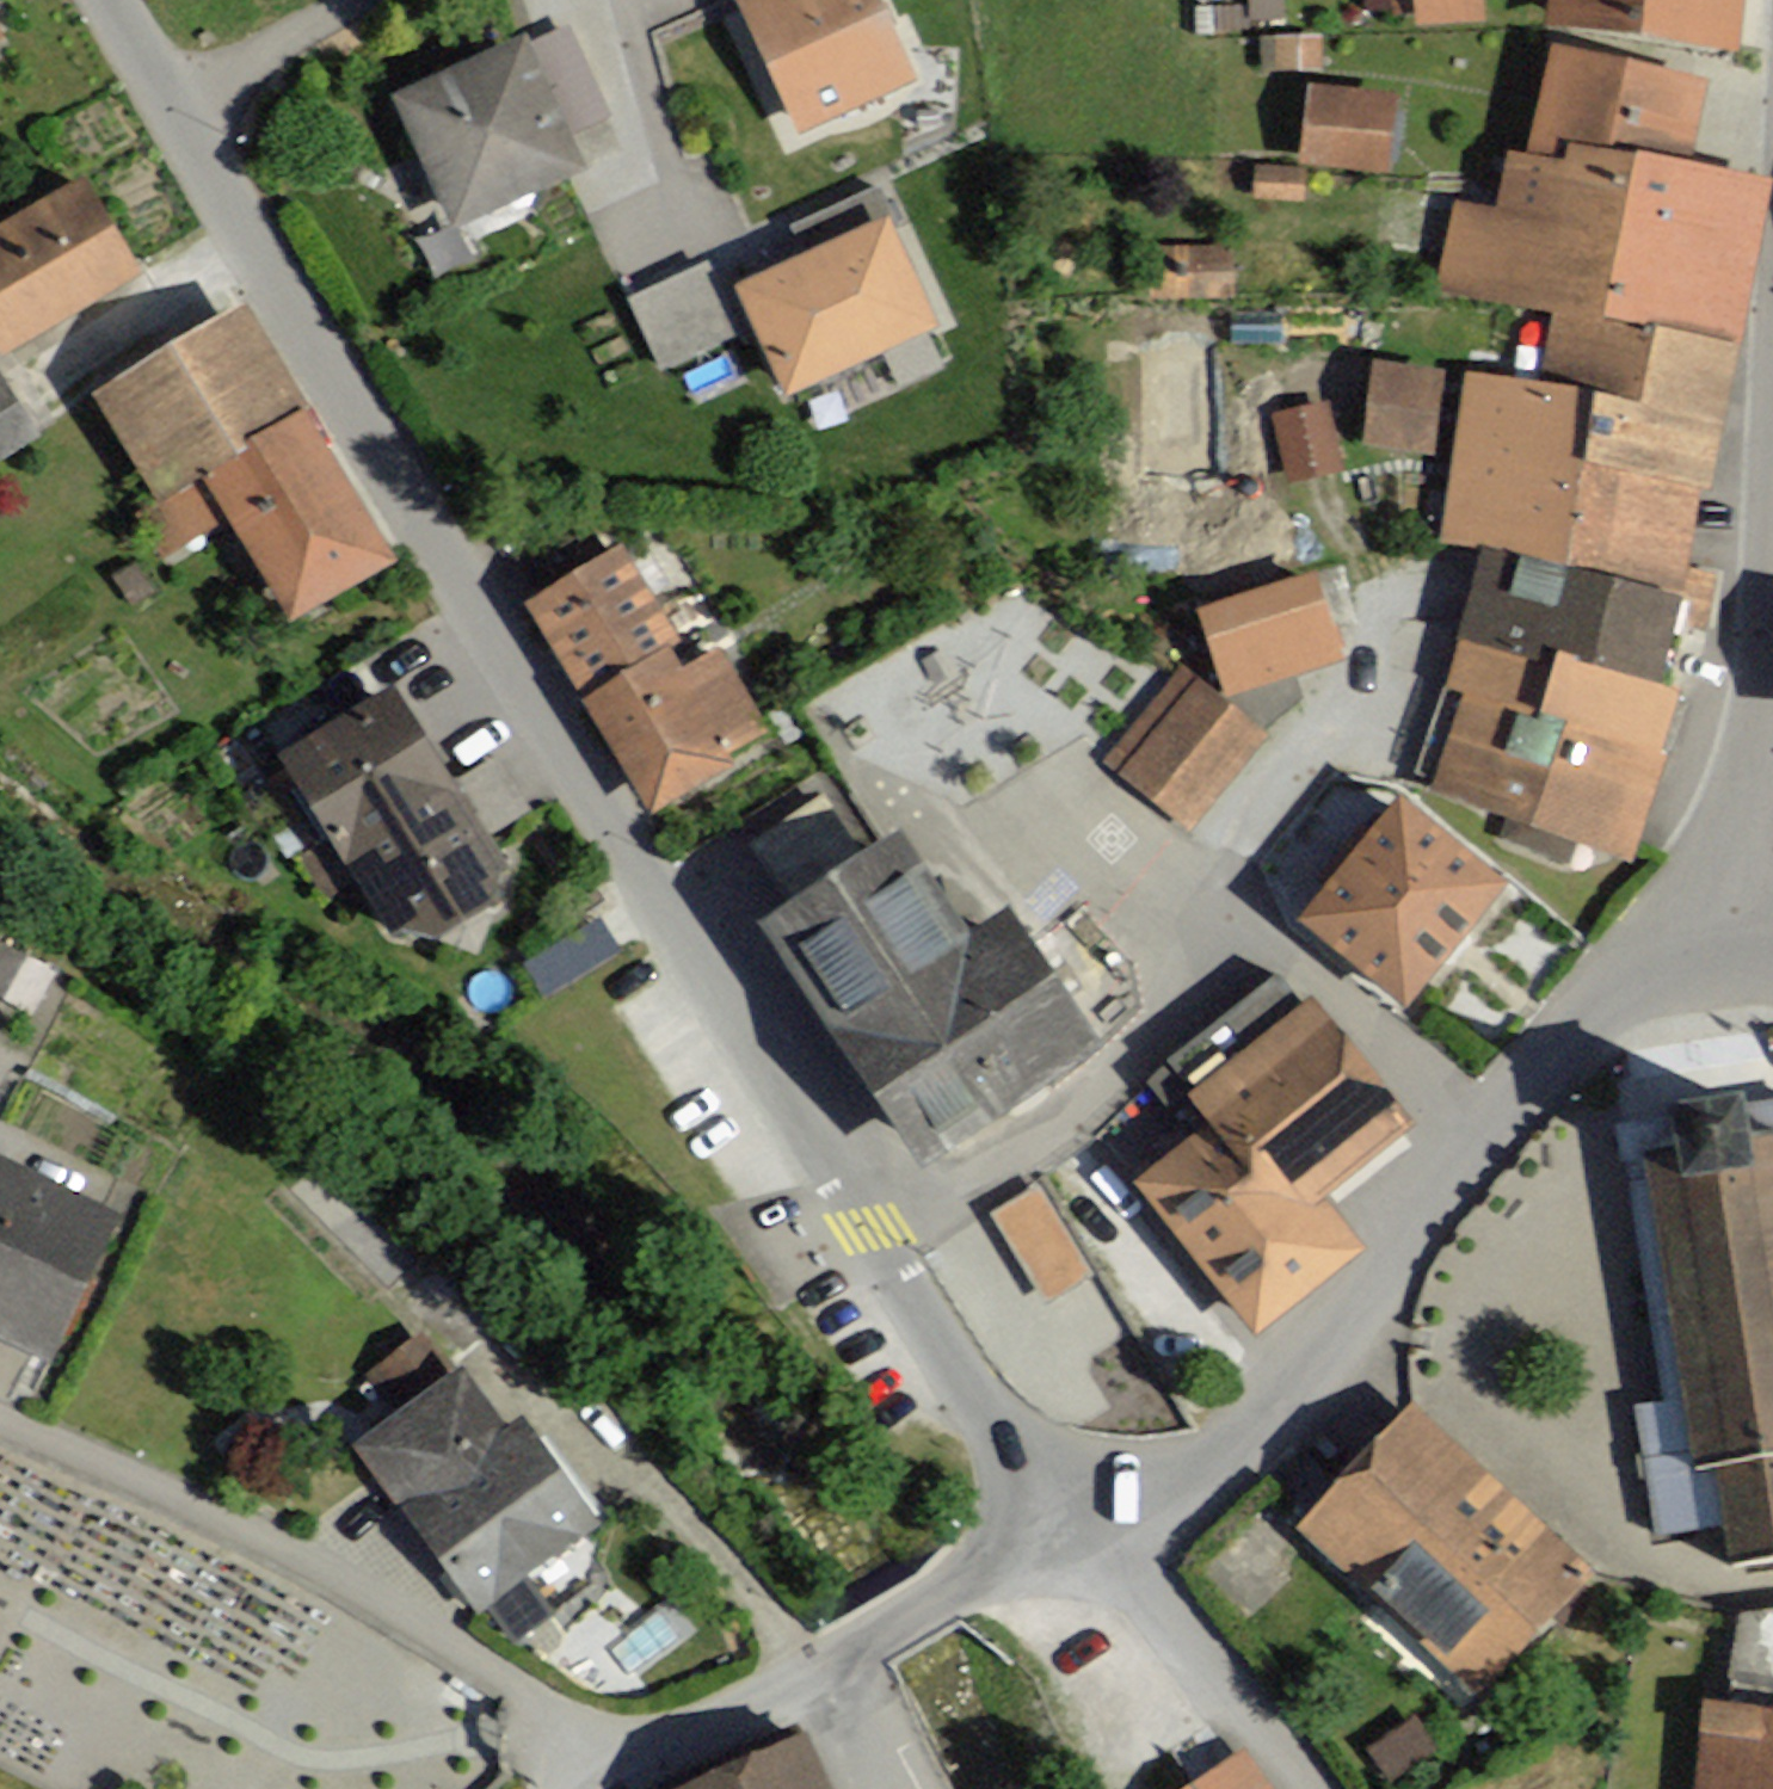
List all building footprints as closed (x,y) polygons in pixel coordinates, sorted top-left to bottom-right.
[(803,122),(921,65),(889,0),(743,0),(803,122)] [(1396,26),(1470,22),(1469,0),(1394,0),(1396,26)] [(1527,24),(1707,43),(1712,0),(1530,0),(1527,24)] [(1318,43),(1255,44),(1255,71),(1318,70),(1318,43)] [(586,168),(532,44),(402,100),(456,224),(586,168)] [(1709,79),(1546,51),(1530,144),(1693,173),(1709,79)] [(1376,103),(1295,94),(1286,167),(1367,177),(1376,103)] [(1757,183),(1693,173),(1530,144),(1516,227),(1462,218),(1448,299),(1555,318),(1729,348),(1757,183)] [(1296,177),(1249,173),(1247,198),(1294,202),(1296,177)] [(89,177),(0,225),(0,349),(4,356),(144,280),(89,177)] [(799,231),(811,260),(738,292),(786,400),(936,333),(897,245),(912,239),(890,191),(799,231)] [(1143,250),(1145,301),(1208,298),(1206,247),(1143,250)] [(702,258),(630,290),(663,366),(736,333),(702,258)] [(242,311),(99,396),(162,500),(207,473),(305,415),(242,311)] [(1729,348),(1555,318),(1543,388),(1717,418),(1729,348)] [(1443,377),(1376,374),(1373,447),(1440,450),(1443,377)] [(0,376),(0,465),(38,443),(0,376)] [(1717,418),(1543,388),(1472,376),(1448,514),(1485,520),(1694,556),(1717,418)] [(1272,421),(1286,482),(1338,470),(1324,409),(1272,421)] [(305,415),(207,473),(292,614),(390,555),(305,415)] [(1660,744),(1694,556),(1485,520),(1457,684),(1479,687),(1660,744)] [(624,547),(534,603),(659,806),(772,737),(720,653),(697,666),(624,547)] [(1315,584),(1213,615),(1237,694),(1339,664),(1315,584)] [(391,660),(278,728),(393,917),(506,848),(391,660)] [(1192,665),(1110,761),(1191,830),(1273,734),(1192,665)] [(1660,744),(1479,687),(1442,781),(1627,846),(1660,744)] [(1405,810),(1309,922),(1413,1011),(1509,899),(1405,810)] [(912,838),(775,933),(931,1157),(1119,1027),(1011,871),(960,907),(912,838)] [(0,944),(0,997),(33,1013),(54,971),(0,944)] [(1144,1184),(1258,1325),(1353,1249),(1309,1195),(1396,1125),(1305,1012),(1198,1098),(1219,1123),(1144,1184)] [(1676,1101),(1677,1112),(1685,1173),(1753,1165),(1746,1103),(1744,1093),(1676,1101)] [(1625,1120),(1656,1382),(1637,1384),(1654,1519),(1721,1511),(1725,1543),(1772,1538),(1772,1100),(1746,1103),(1753,1165),(1685,1173),(1677,1112),(1625,1120)] [(112,1198),(0,1144),(0,1321),(42,1341),(112,1198)] [(1045,1294),(1091,1268),(1040,1178),(993,1204),(1045,1294)] [(391,1401),(448,1362),(423,1327),(366,1367),(391,1401)] [(500,1407),(460,1355),(354,1437),(430,1535),(550,1442),(514,1397),(500,1407)] [(1586,1556),(1407,1394),(1299,1514),(1478,1675),(1586,1556)] [(550,1442),(430,1535),(487,1608),(607,1515),(550,1442)] [(1703,1682),(1689,1788),(1772,1788),(1772,1691),(1703,1682)] [(1240,1739),(1169,1788),(1275,1788),(1240,1739)] [(801,1745),(705,1788),(821,1788),(801,1745)]
